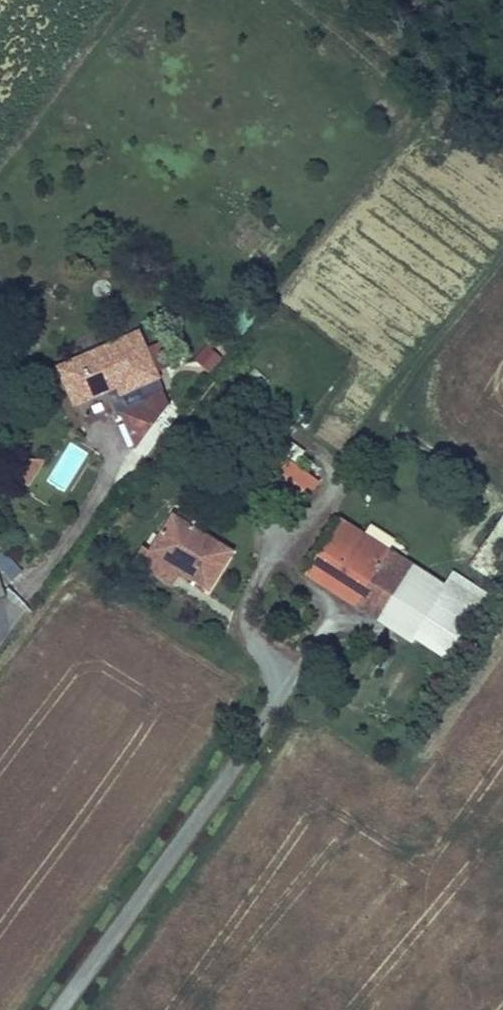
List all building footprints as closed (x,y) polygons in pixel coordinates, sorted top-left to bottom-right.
[(154,365),(136,324),(58,358),(73,394),(114,375),(117,381),(154,365)] [(136,435),(165,394),(160,379),(138,390),(141,396),(122,404),(136,435)] [(304,491),(320,469),(277,439),(262,461),(304,491)] [(48,481),(65,490),(87,452),(70,442),(48,481)] [(19,472),(35,451),(35,449),(22,449),(10,466),(19,472)] [(232,543),(168,508),(150,541),(143,557),(164,569),(172,554),(188,562),(214,576),(232,543)] [(469,565),(497,580),(502,568),(502,514),(499,511),(469,565)] [(421,569),(338,515),(307,561),(352,589),(405,623),(432,643),(469,589),(447,573),(440,583),(421,569)] [(188,562),(172,554),(164,569),(180,577),(188,562)] [(352,589),(307,561),(300,571),(344,600),(352,589)]
